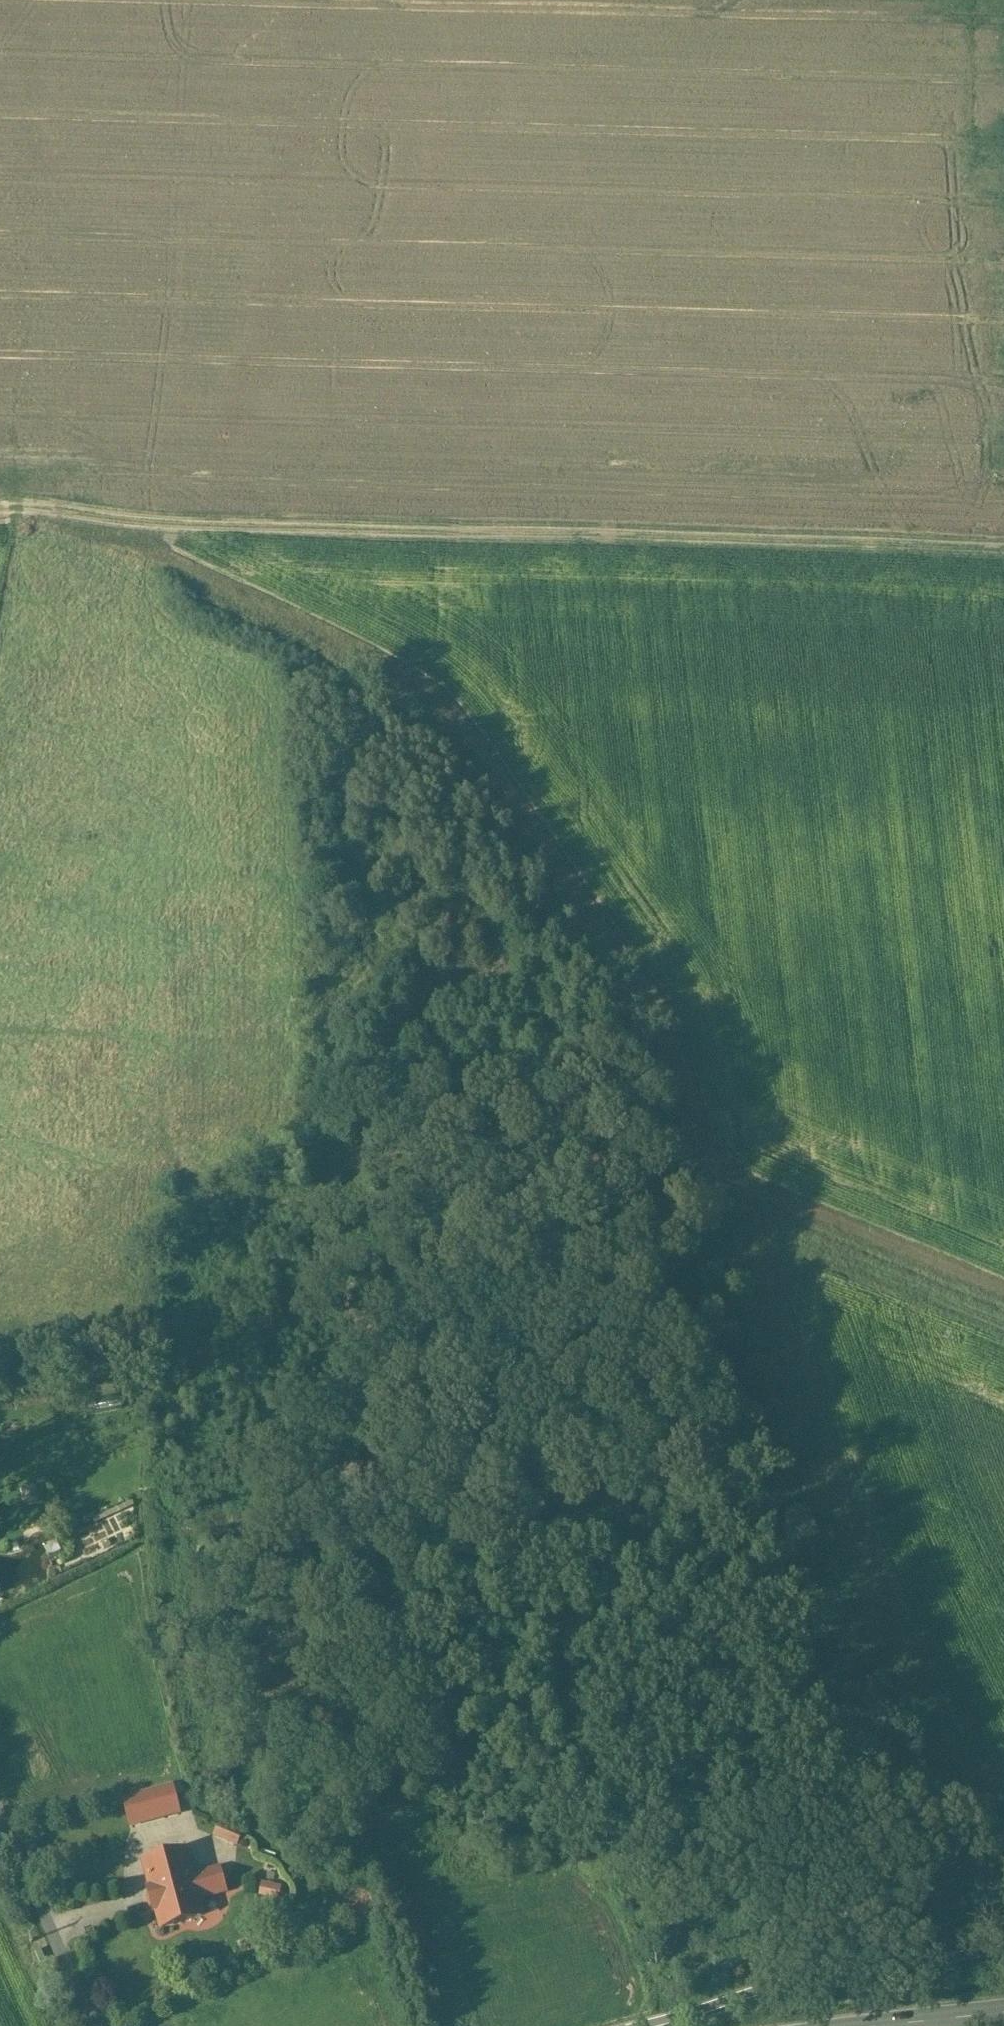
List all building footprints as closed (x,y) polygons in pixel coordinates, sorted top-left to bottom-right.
[(179,1813),(172,1786),(124,1799),(132,1826),(179,1813)] [(240,1831),(220,1823),(215,1836),(236,1843),(240,1831)] [(191,1876),(184,1850),(143,1861),(151,1888),(148,1889),(154,1911),(157,1910),(161,1927),(202,1915),(197,1898),(225,1890),(219,1868),(191,1876)] [(284,1898),(288,1884),(268,1878),(264,1892),(284,1898)]
